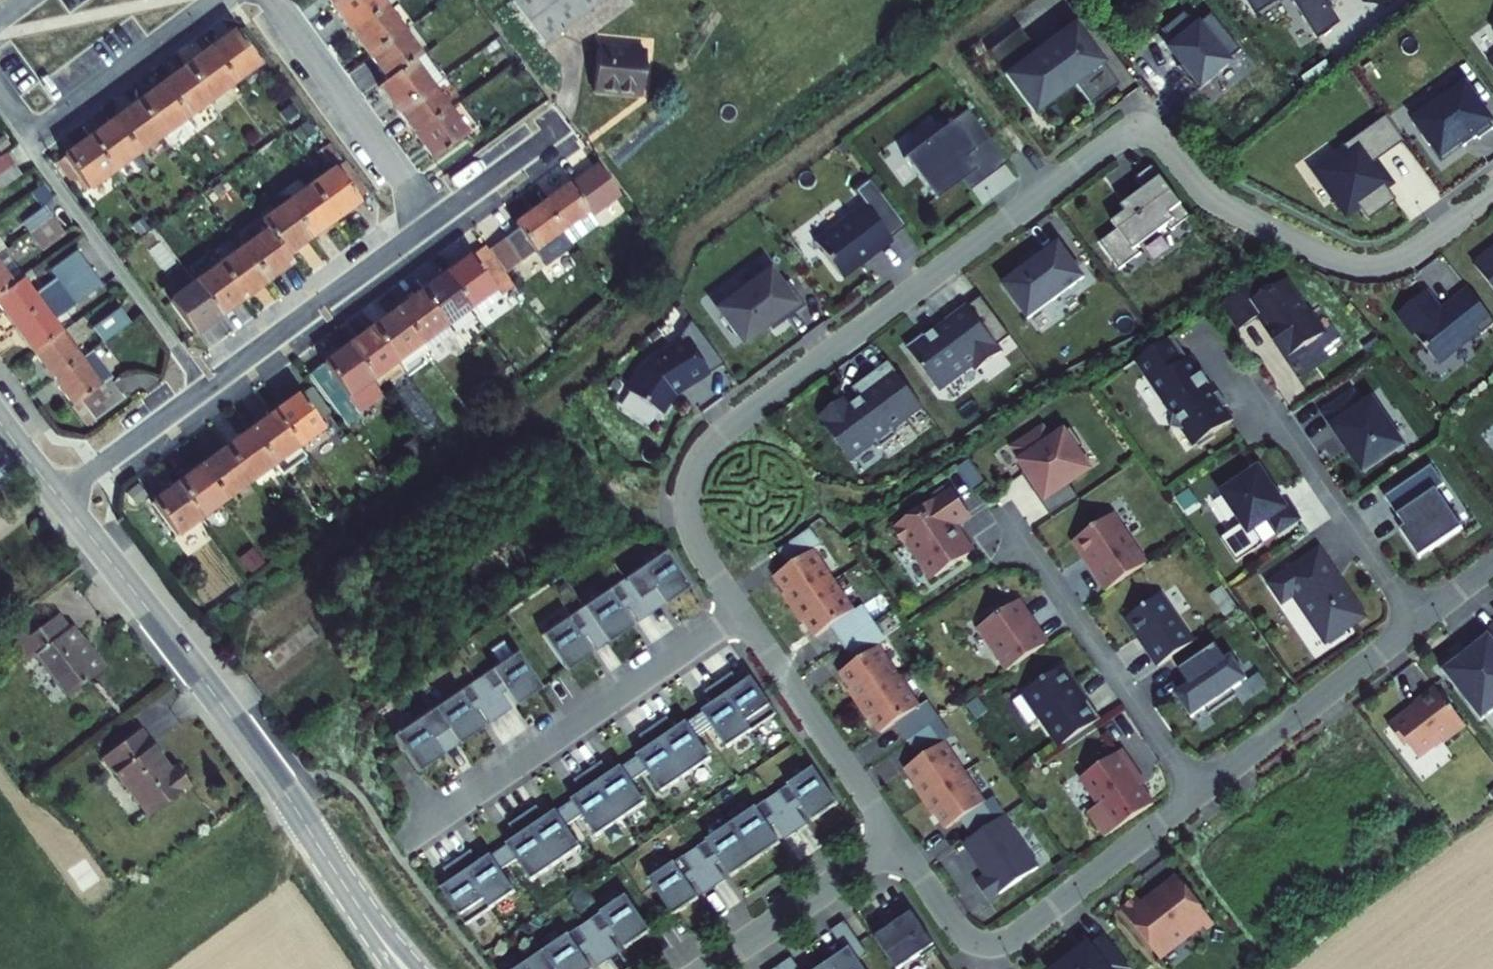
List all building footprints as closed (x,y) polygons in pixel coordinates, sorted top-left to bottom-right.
[(330,9),(342,0),(323,0),(330,9)] [(330,9),(346,33),(379,9),(373,0),(342,0),(330,9)] [(392,0),(373,0),(379,9),(388,3),(392,0)] [(511,0),(546,46),(604,0),(511,0)] [(1252,13),(1272,1),(1271,0),(1244,0),(1252,13)] [(1315,35),(1339,20),(1327,0),(1328,0),(1294,0),(1315,35)] [(346,33),(364,58),(398,34),(406,28),(388,3),(379,9),(346,33)] [(1169,44),(1166,46),(1196,86),(1231,60),(1229,57),(1239,49),(1211,12),(1201,20),(1198,17),(1193,22),(1184,11),(1159,30),(1169,44)] [(1019,28),(988,51),(1034,112),(1074,82),(1091,106),(1119,85),(1085,39),(1074,24),(1066,30),(1037,51),(1019,28)] [(233,25),(211,41),(234,72),(256,56),(233,25)] [(415,60),(398,34),(364,58),(382,84),(415,60)] [(207,92),(234,72),(211,41),(184,61),(207,92)] [(644,58),(594,52),(590,94),(640,99),(644,58)] [(415,60),(382,84),(374,90),(392,115),(426,91),(434,85),(415,60)] [(180,112),(207,92),(184,61),(157,80),(180,112)] [(180,112),(157,80),(128,101),(151,134),(180,112)] [(1460,80),(1440,95),(1444,101),(1413,123),(1430,146),(1432,144),(1442,158),(1463,143),(1475,134),(1478,138),(1479,140),(1492,130),(1492,128),(1490,123),(1491,122),(1460,80)] [(426,91),(392,115),(409,140),(443,116),(426,91)] [(151,134),(128,101),(105,117),(128,150),(151,134)] [(967,110),(904,157),(936,200),(976,170),(966,156),(989,139),(967,110)] [(188,123),(180,112),(151,134),(159,145),(188,123)] [(461,141),(443,116),(409,140),(427,165),(461,141)] [(105,117),(80,136),(103,169),(128,150),(105,117)] [(1374,161),(1399,144),(1382,120),(1340,150),(1330,141),(1301,163),(1342,223),(1358,212),(1354,208),(1380,188),(1386,193),(1393,187),(1374,161)] [(1478,138),(1475,134),(1463,143),(1465,147),(1478,138)] [(85,182),(103,169),(80,136),(62,149),(85,182)] [(976,170),(961,181),(969,192),(1007,163),(989,139),(966,156),(976,170)] [(10,156),(1,143),(0,143),(0,164),(10,156)] [(10,156),(0,164),(0,179),(17,168),(10,156)] [(344,157),(332,166),(354,196),(365,188),(344,157)] [(596,164),(539,204),(563,237),(620,195),(596,164)] [(1178,201),(1152,165),(1136,177),(1145,189),(1121,207),(1126,213),(1112,223),(1117,229),(1099,242),(1119,270),(1141,253),(1138,248),(1167,226),(1171,231),(1190,217),(1178,201)] [(332,166),(307,184),(331,217),(356,199),(354,196),(332,166)] [(864,204),(814,242),(840,276),(871,253),(873,255),(892,241),(890,238),(906,226),(870,178),(854,190),(864,204)] [(307,184),(283,202),(307,235),(331,217),(307,184)] [(42,198),(15,216),(24,228),(50,211),(42,198)] [(307,235),(283,202),(258,219),(263,228),(282,253),(307,235)] [(575,254),(563,237),(539,204),(512,223),(515,228),(485,249),(502,273),(532,251),(547,273),(575,254)] [(50,211),(24,228),(37,248),(63,230),(50,211)] [(9,238),(0,225),(0,245),(9,238)] [(263,228),(239,245),(264,278),(286,261),(282,253),(263,228)] [(29,267),(9,238),(0,245),(0,287),(29,267)] [(1040,252),(1042,256),(1021,271),(1002,285),(1028,320),(1084,278),(1056,240),(1040,252)] [(264,278),(239,245),(215,262),(239,296),(264,278)] [(482,245),(467,256),(490,289),(506,277),(502,273),(485,249),(482,245)] [(64,285),(91,267),(78,248),(52,267),(64,285)] [(1474,267),(1492,291),(1492,251),(1474,267)] [(1040,252),(1019,268),(1021,271),(1042,256),(1040,252)] [(871,253),(840,276),(842,279),(873,255),(871,253)] [(467,256),(441,274),(465,307),(490,289),(467,256)] [(215,262),(191,279),(215,313),(239,296),(215,262)] [(0,287),(0,289),(19,316),(49,296),(29,267),(0,287)] [(64,285),(75,301),(102,282),(91,267),(64,285)] [(769,270),(717,308),(742,343),(766,325),(778,316),(783,322),(805,305),(787,281),(781,285),(769,270)] [(799,272),(787,281),(805,305),(817,296),(799,272)] [(465,307),(441,274),(417,292),(440,324),(465,307)] [(157,285),(165,297),(178,289),(169,277),(157,285)] [(215,313),(191,279),(178,289),(165,297),(190,331),(215,313)] [(1244,287),(1222,302),(1240,329),(1259,317),(1261,315),(1275,336),(1273,337),(1270,339),(1287,363),(1306,350),(1304,347),(1324,334),(1309,313),(1307,314),(1284,281),(1269,291),(1268,289),(1252,300),(1244,287)] [(1398,314),(1437,364),(1478,331),(1481,335),(1492,326),(1492,321),(1470,291),(1441,313),(1425,293),(1398,314)] [(417,292),(392,309),(416,342),(440,324),(417,292)] [(67,322),(49,296),(19,316),(38,343),(67,322)] [(921,336),(905,347),(934,386),(943,387),(973,364),(977,370),(1001,353),(965,304),(944,320),(946,322),(923,339),(921,336)] [(92,325),(100,337),(127,319),(118,306),(92,325)] [(416,342),(392,309),(368,327),(392,359),(416,342)] [(1261,315),(1259,317),(1273,337),(1275,336),(1261,315)] [(778,316),(766,325),(771,330),(783,322),(778,316)] [(67,322),(38,343),(55,368),(85,348),(67,322)] [(368,327),(344,344),(367,377),(392,359),(368,327)] [(709,373),(724,364),(697,328),(687,337),(709,373)] [(1198,377),(1171,336),(1138,359),(1164,397),(1162,398),(1173,413),(1170,428),(1187,431),(1198,448),(1215,437),(1212,435),(1231,422),(1223,409),(1227,407),(1218,392),(1212,396),(1206,387),(1209,385),(1202,374),(1198,377)] [(627,391),(662,414),(672,398),(670,396),(673,392),(683,385),(685,388),(709,373),(687,337),(645,363),(627,391)] [(85,348),(55,368),(75,395),(90,416),(128,389),(114,368),(116,366),(98,339),(85,348)] [(373,385),(367,377),(344,344),(303,373),(309,381),(325,404),(332,414),(373,385)] [(893,368),(888,362),(852,389),(859,399),(848,408),(842,399),(820,416),(826,424),(823,426),(850,461),(875,442),(880,449),(897,437),(892,430),(922,407),(893,368)] [(309,381),(293,392),(310,415),(325,404),(309,381)] [(670,396),(672,398),(675,394),(685,388),(683,385),(673,392),(670,396)] [(1348,451),(1363,473),(1403,446),(1384,417),(1386,416),(1374,398),(1362,406),(1352,390),(1321,412),(1337,435),(1340,433),(1351,449),(1348,451)] [(293,392),(268,411),(292,443),(317,425),(310,415),(293,392)] [(292,443),(268,411),(244,428),(267,461),(292,443)] [(1032,490),(1037,487),(1046,499),(1068,484),(1089,470),(1076,451),(1082,447),(1070,428),(1053,440),(1043,424),(1010,447),(1026,470),(1021,474),(1032,490)] [(267,461),(244,428),(219,446),(243,478),(267,461)] [(1340,433),(1337,435),(1348,451),(1351,449),(1340,433)] [(243,478),(219,446),(195,463),(218,496),(243,478)] [(218,496),(195,463),(170,481),(194,514),(218,496)] [(1431,466),(1384,497),(1404,528),(1399,531),(1418,559),(1462,529),(1436,491),(1444,485),(1431,466)] [(1258,469),(1222,494),(1238,516),(1235,519),(1246,535),(1266,521),(1275,535),(1298,520),(1288,504),(1284,507),(1258,469)] [(170,481),(145,499),(169,532),(194,514),(170,481)] [(1032,490),(1051,518),(1079,499),(1068,484),(1046,499),(1037,487),(1032,490)] [(951,488),(892,528),(905,547),(906,547),(912,543),(935,578),(970,554),(950,525),(968,513),(951,488)] [(971,517),(968,513),(950,525),(970,554),(975,550),(958,526),(971,517)] [(1091,570),(1105,592),(1146,564),(1112,515),(1074,540),(1087,560),(1089,560),(1095,568),(1091,570)] [(634,518),(631,528),(644,530),(646,520),(634,518)] [(788,567),(812,550),(820,545),(809,529),(777,550),(788,567)] [(1074,540),(1072,542),(1091,570),(1095,568),(1089,560),(1087,560),(1074,540)] [(912,543),(906,547),(930,581),(935,578),(912,543)] [(782,594),(792,608),(833,581),(812,550),(788,567),(774,577),(785,592),(782,594)] [(623,579),(637,599),(653,589),(664,604),(690,587),(680,573),(665,551),(630,574),(623,579)] [(1318,551),(1269,584),(1282,603),(1293,595),(1326,643),(1363,617),(1318,551)] [(637,623),(648,615),(637,599),(623,579),(617,583),(627,598),(617,604),(622,611),(627,607),(637,623)] [(833,581),(792,608),(802,623),(804,621),(815,637),(853,611),(833,581)] [(582,607),(606,643),(632,626),(617,604),(627,598),(617,583),(582,607)] [(637,599),(648,615),(664,604),(653,589),(637,599)] [(1161,595),(1127,618),(1147,646),(1144,647),(1158,667),(1193,643),(1161,595)] [(1019,599),(1015,602),(1044,646),(1049,642),(1019,599)] [(989,647),(1006,671),(1044,646),(1015,602),(980,626),(993,645),(989,647)] [(31,618),(5,640),(18,656),(28,648),(61,690),(95,662),(62,620),(59,623),(46,606),(31,618)] [(829,628),(841,646),(874,623),(861,606),(853,611),(829,628)] [(585,636),(595,651),(606,643),(582,607),(575,612),(585,626),(576,632),(580,639),(585,636)] [(575,612),(540,636),(565,672),(591,655),(580,639),(576,632),(585,626),(575,612)] [(1127,618),(1125,619),(1144,647),(1147,646),(1127,618)] [(874,623),(841,646),(853,663),(878,647),(886,641),(874,623)] [(980,626),(977,628),(989,647),(993,645),(980,626)] [(1439,669),(1481,722),(1492,712),(1492,639),(1489,633),(1464,652),(1463,650),(1439,669)] [(1215,646),(1213,647),(1223,662),(1225,660),(1215,646)] [(848,690),(857,705),(898,677),(878,647),(853,663),(839,673),(850,689),(848,690)] [(1188,685),(1175,695),(1190,719),(1204,709),(1208,714),(1236,696),(1232,690),(1246,680),(1230,657),(1225,660),(1223,662),(1213,647),(1187,665),(1196,680),(1188,685)] [(516,652),(480,676),(490,691),(500,684),(514,706),(540,689),(516,652)] [(1179,671),(1188,685),(1196,680),(1187,665),(1179,671)] [(1064,666),(1060,669),(1072,686),(1073,686),(1085,703),(1088,701),(1064,666)] [(1057,737),(1062,745),(1100,719),(1088,701),(1085,703),(1073,686),(1072,686),(1060,669),(1026,692),(1042,716),(1041,718),(1055,739),(1057,737)] [(732,673),(718,682),(751,731),(777,715),(751,678),(741,686),(732,673)] [(474,681),(498,717),(510,709),(499,694),(504,691),(500,684),(490,691),(480,676),(474,681)] [(898,677),(857,705),(867,719),(870,717),(880,733),(919,707),(898,677)] [(488,724),(498,717),(474,681),(467,685),(477,700),(468,706),(472,712),(477,709),(488,724)] [(703,713),(695,718),(704,732),(712,727),(727,749),(751,731),(727,695),(718,682),(704,692),(713,704),(702,712),(703,713)] [(467,685),(432,709),(446,730),(457,745),(483,728),(472,712),(468,706),(477,700),(467,685)] [(1405,714),(1388,726),(1403,745),(1406,742),(1419,759),(1441,741),(1443,744),(1465,726),(1435,688),(1414,704),(1416,708),(1407,714),(1405,714)] [(895,723),(907,741),(931,725),(939,719),(927,701),(919,707),(895,723)] [(402,753),(416,773),(442,755),(431,740),(446,730),(432,709),(426,713),(391,737),(401,752),(402,753)] [(667,718),(653,727),(686,776),(711,759),(696,738),(704,732),(695,718),(687,724),(686,723),(675,730),(667,718)] [(129,719),(93,747),(137,806),(179,774),(165,755),(160,759),(129,719)] [(931,725),(943,743),(951,737),(939,719),(931,725)] [(913,787),(923,801),(964,773),(943,743),(931,725),(907,741),(920,759),(905,769),(915,785),(913,787)] [(637,757),(629,763),(639,777),(647,771),(662,793),(686,776),(653,727),(639,737),(648,749),(636,757),(637,757)] [(431,740),(442,755),(457,745),(446,730),(431,740)] [(1087,813),(1104,837),(1154,804),(1135,777),(1138,775),(1121,750),(1080,779),(1098,806),(1087,813)] [(601,762),(588,772),(621,821),(646,803),(631,782),(639,777),(629,763),(622,768),(621,767),(610,774),(601,762)] [(813,768),(778,792),(788,806),(797,800),(801,807),(812,822),(838,804),(813,768)] [(572,802),(564,807),(573,821),(581,816),(596,837),(621,821),(588,772),(574,781),(582,793),(571,801),(572,802)] [(964,773),(923,801),(932,815),(935,813),(946,829),(960,820),(972,837),(996,821),(984,803),(964,773)] [(796,833),(807,825),(797,810),(801,807),(797,800),(788,806),(778,792),(771,797),(796,833)] [(785,841),(796,833),(771,797),(765,801),(774,816),(765,822),(770,828),(774,825),(785,841)] [(993,797),(984,803),(996,821),(1005,815),(993,797)] [(765,801),(731,825),(755,861),(780,843),(770,828),(765,822),(774,816),(765,801)] [(536,807),(522,816),(556,865),(580,848),(566,826),(573,821),(564,807),(556,812),(556,811),(544,819),(536,807)] [(499,851),(508,865),(516,860),(531,882),(556,865),(522,816),(509,825),(517,838),(506,845),(506,846),(499,851)] [(972,837),(963,843),(986,877),(976,884),(988,902),(1038,868),(1003,817),(996,821),(972,837)] [(731,825),(696,847),(706,862),(715,856),(720,862),(730,877),(755,861),(731,825)] [(714,889),(726,881),(715,865),(720,862),(715,856),(706,862),(696,847),(690,852),(714,889)] [(471,851),(457,860),(490,909),(515,893),(500,871),(508,865),(499,851),(491,857),(490,856),(479,864),(471,851)] [(703,896),(714,889),(690,852),(683,856),(693,871),(684,877),(688,884),(693,880),(703,896)] [(683,856),(648,880),(673,916),(698,899),(684,877),(693,871),(683,856)] [(452,882),(441,890),(465,927),(490,909),(457,860),(443,870),(452,882)] [(1136,896),(1120,909),(1158,959),(1202,925),(1210,919),(1177,877),(1152,897),(1155,901),(1145,908),(1142,904),(1136,896)] [(625,896),(590,919),(600,934),(610,928),(625,949),(650,932),(625,896)] [(1152,897),(1142,904),(1145,908),(1155,901),(1152,897)] [(874,938),(895,968),(899,968),(919,955),(920,958),(935,948),(908,908),(892,919),(895,923),(887,929),(874,938)] [(584,924),(609,960),(620,953),(610,937),(614,934),(610,928),(600,934),(590,919),(584,924)] [(885,924),(887,929),(895,923),(892,919),(885,924)] [(1210,919),(1202,925),(1206,931),(1214,925),(1210,919)] [(844,921),(830,931),(844,952),(849,948),(858,961),(867,955),(844,921)] [(587,953),(597,968),(609,960),(584,924),(577,929),(587,943),(578,949),(582,955),(587,953)] [(578,949),(587,943),(577,929),(543,952),(554,968),(591,968),(578,949)] [(1055,968),(1127,968),(1104,939),(1078,959),(1076,957),(1072,961),(1069,958),(1055,968)] [(824,965),(827,968),(863,968),(849,948),(844,952),(824,965)] [(543,952),(537,956),(518,968),(554,968),(543,952)] [(779,968),(799,968),(791,957),(777,967),(779,968)]
